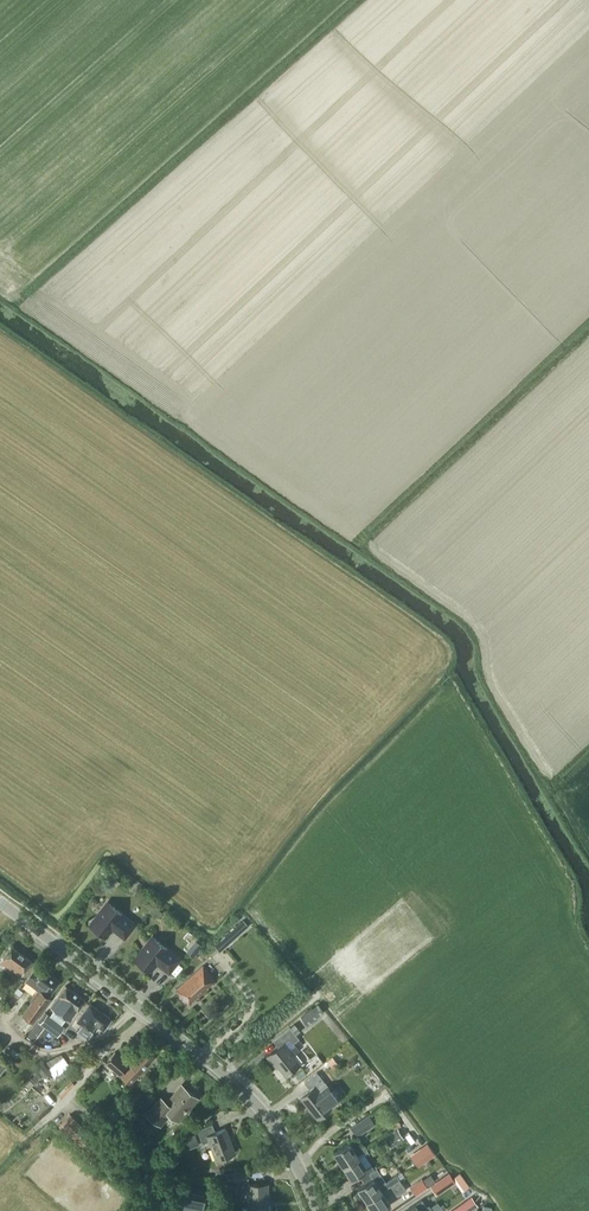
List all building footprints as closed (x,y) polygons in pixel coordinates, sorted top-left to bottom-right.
[(110,874),(106,880),(111,884),(115,878),(110,874)] [(148,910),(152,906),(142,898),(138,903),(148,910)] [(124,936),(134,924),(121,914),(122,913),(108,902),(92,922),(106,933),(114,923),(117,926),(115,929),(124,936)] [(152,906),(148,910),(159,918),(163,913),(155,906),(154,907),(152,906)] [(228,944),(243,930),(238,924),(223,938),(228,944)] [(169,970),(178,958),(166,949),(167,947),(152,936),(137,957),(151,968),(159,958),(162,960),(159,963),(169,970)] [(32,960),(11,945),(0,960),(0,961),(21,976),(32,960)] [(26,981),(38,989),(36,992),(38,994),(23,1014),(33,1022),(50,998),(48,996),(60,981),(38,965),(26,981)] [(216,980),(215,979),(203,965),(176,989),(190,1004),(193,1001),(192,1000),(196,996),(197,997),(208,987),(207,986),(212,982),(213,983),(216,980)] [(13,982),(4,976),(0,982),(0,998),(3,994),(4,995),(13,982)] [(69,1020),(77,1008),(78,1009),(85,1000),(66,985),(58,995),(60,996),(52,1007),(54,1009),(50,1015),(62,1024),(66,1018),(69,1020)] [(92,1031),(97,1024),(104,1029),(111,1018),(90,1003),(77,1020),(82,1024),(78,1030),(87,1037),(89,1037),(93,1031),(92,1031)] [(324,1011),(318,1004),(298,1020),(303,1026),(306,1023),(307,1025),(324,1011)] [(57,1035),(65,1026),(62,1024),(50,1015),(47,1013),(40,1023),(38,1021),(27,1036),(34,1041),(45,1026),(57,1035)] [(295,1023),(290,1027),(296,1034),(301,1031),(295,1023)] [(300,1064),(293,1055),(299,1050),(293,1043),(299,1038),(296,1034),(290,1027),(273,1040),(279,1047),(267,1056),(277,1068),(279,1067),(285,1075),(300,1064)] [(130,1084),(155,1056),(145,1046),(129,1065),(115,1052),(105,1062),(120,1075),(119,1076),(129,1085),(130,1084)] [(352,1060),(358,1068),(366,1062),(360,1054),(352,1060)] [(44,1064),(51,1072),(55,1077),(58,1080),(65,1074),(62,1071),(70,1065),(63,1057),(61,1055),(51,1059),(44,1064)] [(331,1056),(326,1061),(332,1067),(337,1063),(331,1056)] [(8,1064),(0,1057),(0,1074),(8,1064)] [(45,1077),(51,1072),(44,1064),(38,1069),(45,1077)] [(339,1100),(327,1085),(317,1072),(305,1082),(310,1088),(300,1096),(317,1118),(332,1107),(331,1106),(339,1100)] [(178,1120),(196,1098),(181,1085),(166,1103),(160,1098),(147,1113),(160,1124),(170,1112),(178,1120)] [(101,1141),(93,1134),(93,1135),(77,1120),(70,1113),(59,1125),(66,1132),(67,1131),(82,1146),(82,1147),(89,1154),(101,1141)] [(376,1124),(369,1114),(351,1126),(358,1136),(376,1124)] [(217,1159),(234,1152),(225,1128),(215,1132),(212,1124),(197,1129),(202,1143),(209,1140),(217,1159)] [(404,1138),(398,1129),(384,1139),(390,1148),(404,1138)] [(199,1145),(195,1134),(184,1138),(188,1149),(199,1145)] [(342,1165),(366,1149),(364,1144),(355,1150),(349,1142),(333,1152),(342,1165)] [(435,1155),(427,1143),(409,1155),(418,1167),(435,1155)] [(375,1169),(365,1155),(369,1153),(366,1149),(342,1165),(351,1178),(358,1173),(361,1178),(375,1169)] [(366,1201),(399,1179),(397,1174),(386,1181),(377,1168),(375,1169),(361,1178),(365,1183),(357,1188),(366,1201)] [(232,1181),(248,1180),(247,1171),(232,1172),(232,1181)] [(453,1177),(449,1172),(430,1185),(437,1195),(455,1182),(456,1182),(453,1177)] [(459,1172),(453,1177),(456,1182),(455,1182),(461,1191),(469,1186),(459,1172)] [(436,1181),(431,1174),(423,1179),(428,1186),(436,1181)] [(428,1187),(422,1178),(410,1187),(415,1195),(428,1187)] [(402,1183),(399,1179),(366,1201),(373,1210),(379,1210),(390,1203),(386,1197),(395,1192),(397,1196),(407,1189),(402,1183)] [(190,1192),(191,1186),(176,1183),(173,1198),(178,1199),(176,1210),(201,1210),(204,1196),(190,1192)] [(232,1192),(238,1192),(238,1184),(232,1185),(232,1184),(227,1184),(227,1193),(232,1193),(232,1192)] [(267,1184),(247,1184),(248,1210),(268,1210),(267,1184)] [(473,1210),(478,1205),(471,1196),(450,1210),(472,1210),(473,1210)] [(430,1207),(430,1206),(427,1208),(421,1199),(404,1210),(432,1210),(439,1206),(436,1204),(435,1203),(430,1207)]
